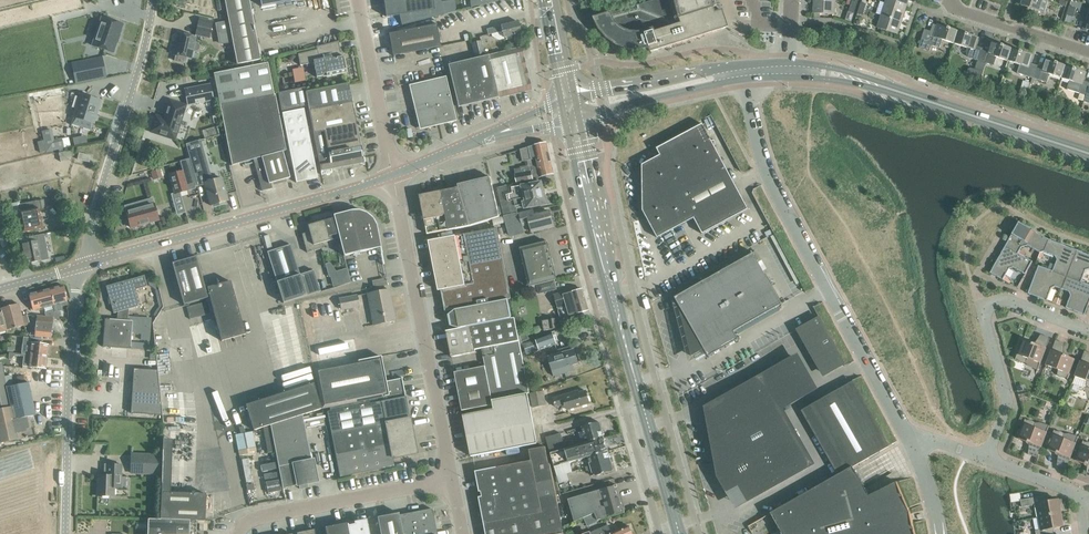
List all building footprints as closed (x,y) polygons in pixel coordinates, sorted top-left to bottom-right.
[(250,11),(248,0),(224,0),(227,15),(250,11)] [(434,11),(433,0),(383,0),(385,17),(434,11)] [(457,12),(456,0),(442,0),(444,13),(457,12)] [(639,5),(639,6),(639,7),(638,7),(638,8),(637,8),(636,8),(635,7),(635,6),(594,19),(600,30),(607,39),(617,45),(628,49),(639,50),(650,48),(651,52),(698,37),(724,29),(717,6),(715,0),(654,0),(639,5)] [(835,1),(817,0),(814,0),(814,13),(834,14),(835,1)] [(885,3),(905,9),(908,0),(886,0),(885,3)] [(1021,5),(1027,7),(1025,13),(1036,17),(1038,11),(1044,13),(1048,1),(1045,0),(1023,0),(1021,5)] [(885,3),(882,15),(901,21),(905,9),(885,3)] [(237,67),(260,62),(250,11),(227,15),(228,22),(232,41),(237,67)] [(466,25),(463,13),(456,14),(459,27),(466,25)] [(877,28),(897,34),(901,21),(882,15),(877,28)] [(105,19),(101,28),(98,27),(92,46),(113,53),(123,25),(105,19)] [(208,38),(210,30),(212,21),(199,19),(195,35),(208,38)] [(392,56),(440,46),(435,20),(416,26),(416,28),(388,34),(392,56)] [(228,22),(216,25),(220,43),(232,41),(228,22)] [(490,36),(502,32),(503,39),(521,34),(518,22),(490,30),(491,33),(489,34),(490,36)] [(931,31),(924,29),(918,47),(929,51),(931,45),(939,48),(942,40),(954,43),(958,31),(956,30),(956,28),(950,28),(938,24),(937,25),(933,24),(931,31)] [(960,31),(958,31),(954,43),(967,48),(966,50),(966,53),(967,54),(968,57),(970,58),(978,61),(982,48),(976,46),(979,37),(966,33),(961,30),(960,31)] [(194,42),(195,37),(178,33),(173,55),(175,55),(174,62),(185,64),(187,58),(190,59),(192,51),(195,51),(197,51),(199,49),(200,47),(198,44),(196,43),(194,42)] [(316,47),(316,50),(298,54),(301,66),(314,62),(317,77),(327,75),(327,76),(342,73),(343,73),(345,69),(344,67),(345,67),(343,56),(339,57),(338,53),(340,53),(338,41),(316,47)] [(474,56),(483,54),(480,41),(471,43),(474,56)] [(989,50),(982,48),(978,61),(993,65),(996,57),(1008,61),(1012,48),(1010,48),(1010,46),(1004,46),(991,41),(989,50)] [(1014,49),(1012,48),(1008,61),(1020,65),(1017,73),(1032,78),(1036,65),(1030,63),(1032,55),(1020,51),(1015,47),(1014,49)] [(488,55),(447,65),(458,107),(498,98),(498,97),(530,90),(520,48),(488,55)] [(102,59),(72,65),(75,82),(105,76),(102,59)] [(1058,63),(1045,59),(1042,67),(1036,65),(1032,78),(1047,83),(1050,74),(1062,78),(1066,65),(1064,65),(1064,63),(1058,63)] [(220,106),(231,166),(253,160),(255,169),(260,186),(262,191),(263,191),(272,189),(270,183),(273,182),(274,183),(285,181),(284,179),(289,178),(282,152),(285,151),(274,96),(267,63),(213,74),(220,106)] [(1066,65),(1062,78),(1082,85),(1079,93),(1086,95),(1088,85),(1088,82),(1083,81),(1086,72),(1074,68),(1069,65),(1068,66),(1066,65)] [(295,81),(305,79),(304,68),(293,69),(295,81)] [(974,76),(976,69),(971,68),(969,69),(967,74),(974,76)] [(981,78),(983,72),(976,69),(974,76),(981,78)] [(456,121),(445,77),(409,85),(417,119),(419,118),(421,129),(456,121)] [(332,173),(331,170),(364,163),(348,84),(305,92),(304,88),(278,93),(281,111),(307,105),(321,175),(332,173)] [(184,90),(187,105),(213,100),(210,85),(184,90)] [(93,123),(96,114),(97,109),(98,109),(100,101),(80,95),(73,117),(74,117),(72,124),(90,130),(92,123),(93,123)] [(174,139),(185,106),(169,101),(164,119),(156,116),(150,132),(174,139)] [(295,183),(317,178),(303,109),(282,113),(295,183)] [(702,124),(703,126),(658,150),(657,148),(656,149),(660,155),(642,165),(642,211),(657,238),(694,219),(702,234),(748,210),(714,146),(714,140),(711,140),(702,124)] [(219,134),(217,126),(202,131),(205,138),(219,134)] [(62,139),(54,141),(51,129),(41,132),(46,153),(64,149),(62,139)] [(200,140),(185,144),(193,170),(197,185),(198,187),(204,185),(210,206),(227,201),(221,178),(212,181),(209,172),(204,174),(198,152),(203,151),(200,140)] [(554,174),(547,143),(533,146),(520,150),(523,161),(527,160),(529,166),(520,167),(520,168),(514,169),(517,183),(538,180),(538,178),(554,174)] [(89,163),(91,156),(79,153),(77,159),(89,163)] [(163,170),(152,170),(153,178),(164,177),(163,170)] [(183,173),(182,172),(169,175),(174,193),(179,192),(187,189),(188,191),(195,189),(194,186),(197,185),(193,170),(183,173)] [(470,226),(500,217),(490,177),(470,182),(470,179),(462,181),(463,183),(458,185),(458,188),(455,188),(455,189),(458,188),(464,219),(468,218),(470,226)] [(505,185),(508,201),(534,195),(533,195),(538,194),(539,195),(544,194),(543,189),(544,189),(542,184),(541,184),(541,182),(512,188),(511,185),(505,185)] [(504,216),(512,214),(508,201),(505,185),(497,187),(504,216)] [(446,190),(446,188),(440,189),(441,191),(420,195),(427,235),(470,226),(468,218),(464,219),(458,188),(455,189),(446,190)] [(544,194),(539,195),(538,194),(533,195),(534,195),(508,201),(512,214),(517,213),(516,206),(523,204),(524,209),(547,204),(546,203),(547,202),(546,197),(545,197),(544,194)] [(180,196),(171,198),(176,213),(184,210),(180,196)] [(158,220),(151,198),(124,206),(127,215),(125,215),(127,225),(129,225),(130,228),(158,220)] [(19,205),(17,205),(18,213),(20,223),(22,233),(42,229),(42,228),(41,224),(40,217),(38,209),(36,201),(19,205)] [(333,215),(335,222),(343,256),(362,251),(380,248),(376,225),(375,222),(373,219),(371,217),(370,216),(368,215),(364,212),(359,211),(353,210),(351,210),(345,212),(334,215),(333,215)] [(553,226),(550,212),(534,216),(533,210),(519,213),(519,214),(522,225),(530,223),(532,231),(553,226)] [(522,225),(519,214),(517,213),(510,214),(516,236),(524,234),(522,225)] [(337,239),(331,216),(312,221),(312,222),(313,222),(314,224),(307,225),(311,237),(303,239),(307,253),(322,248),(320,243),(337,239)] [(1020,220),(1008,240),(1021,248),(1021,247),(1028,246),(1040,252),(1040,253),(1043,252),(1048,239),(1019,222),(1020,220)] [(497,228),(456,236),(455,236),(429,241),(438,291),(441,290),(446,311),(458,309),(508,299),(511,299),(497,228)] [(28,237),(29,242),(17,244),(21,264),(40,260),(35,236),(28,237)] [(1056,259),(1052,271),(1066,277),(1077,250),(1049,239),(1048,239),(1043,252),(1040,253),(1040,252),(1037,258),(1041,258),(1044,252),(1055,256),(1056,259)] [(1018,254),(1018,253),(1020,250),(1021,248),(1008,240),(1005,246),(1018,254)] [(546,242),(520,248),(529,287),(537,285),(539,293),(556,289),(554,281),(555,280),(546,242)] [(267,252),(283,303),(320,291),(313,270),(299,275),(291,249),(290,245),(267,252)] [(1018,254),(1005,246),(990,273),(1004,281),(1009,284),(1010,282),(1005,276),(1009,269),(1013,268),(1025,275),(1032,262),(1024,257),(1018,253),(1018,254)] [(1066,277),(1081,282),(1085,270),(1088,268),(1088,269),(1088,255),(1077,250),(1066,277)] [(752,254),(728,268),(705,281),(734,332),(781,305),(782,306),(783,306),(752,252),(752,253),(752,254)] [(183,305),(208,298),(196,256),(171,263),(183,305)] [(1062,290),(1066,277),(1052,271),(1038,266),(1027,294),(1047,301),(1051,288),(1055,287),(1062,290)] [(332,285),(350,280),(347,272),(330,276),(332,285)] [(143,276),(105,286),(113,313),(117,312),(116,320),(104,319),(102,347),(130,349),(132,321),(127,320),(128,309),(139,306),(135,290),(146,287),(143,276)] [(373,279),(374,287),(387,285),(386,277),(373,279)] [(1062,290),(1068,292),(1070,296),(1065,308),(1084,315),(1088,303),(1088,285),(1081,282),(1066,277),(1062,290)] [(221,341),(245,335),(230,281),(206,288),(221,341)] [(738,340),(734,332),(705,281),(675,298),(679,306),(678,306),(692,356),(704,349),(709,357),(711,355),(710,353),(719,348),(720,350),(727,346),(726,344),(734,339),(735,341),(738,340)] [(61,310),(59,303),(66,301),(62,285),(50,288),(55,305),(53,305),(55,312),(61,310)] [(54,311),(54,312),(55,312),(53,305),(55,305),(50,288),(28,294),(32,310),(52,304),(54,311)] [(373,325),(395,321),(388,290),(367,294),(373,325)] [(583,291),(581,290),(570,293),(570,291),(554,295),(560,318),(588,310),(583,291)] [(778,298),(781,304),(787,300),(784,295),(778,298)] [(341,310),(355,307),(359,306),(356,296),(339,299),(341,310)] [(462,328),(512,319),(508,299),(458,309),(456,310),(452,313),(455,327),(459,329),(462,328)] [(17,303),(0,308),(0,311),(0,332),(23,326),(17,303)] [(34,336),(50,338),(52,318),(48,317),(46,317),(36,316),(34,336)] [(446,332),(451,357),(475,352),(475,350),(482,349),(519,341),(515,318),(512,319),(462,328),(446,332)] [(819,318),(801,328),(826,375),(844,365),(819,318)] [(544,331),(549,330),(558,328),(556,319),(542,321),(544,331)] [(284,340),(302,334),(301,329),(282,336),(284,340)] [(556,344),(553,334),(531,342),(534,352),(556,344)] [(1017,347),(1019,350),(1015,360),(1016,359),(1022,363),(1025,363),(1028,366),(1037,370),(1035,375),(1036,375),(1049,338),(1041,335),(1035,343),(1031,343),(1022,340),(1021,342),(1018,344),(1017,347)] [(47,349),(48,345),(41,344),(41,341),(41,339),(23,337),(21,353),(21,354),(46,357),(46,355),(48,354),(48,351),(47,349)] [(314,347),(318,369),(358,361),(354,339),(314,347)] [(1046,366),(1058,370),(1057,375),(1060,377),(1067,378),(1066,379),(1067,380),(1075,359),(1066,356),(1063,354),(1064,344),(1055,340),(1044,370),(1046,366)] [(485,366),(454,372),(462,411),(493,405),(492,400),(527,394),(529,393),(519,341),(482,349),(485,366)] [(552,371),(558,369),(560,374),(574,370),(572,365),(578,363),(574,350),(555,355),(556,360),(549,362),(552,371)] [(1084,351),(1073,381),(1075,376),(1087,381),(1086,386),(1088,388),(1088,353),(1084,351)] [(45,364),(47,363),(47,360),(46,359),(46,357),(21,354),(21,353),(9,352),(9,359),(11,360),(16,355),(23,356),(22,366),(45,369),(45,364)] [(358,361),(318,369),(314,369),(322,409),(326,408),(327,412),(381,401),(385,423),(390,445),(392,458),(399,457),(399,453),(403,452),(404,456),(416,454),(405,397),(404,397),(404,393),(404,392),(401,378),(400,378),(401,379),(385,382),(380,356),(358,361)] [(726,399),(710,408),(716,442),(778,407),(813,388),(797,360),(797,359),(726,399)] [(28,383),(13,386),(10,376),(4,377),(1,364),(0,364),(0,443),(17,439),(34,436),(30,416),(35,415),(34,414),(32,405),(32,403),(30,395),(30,393),(29,393),(27,384),(28,384),(28,383)] [(154,383),(155,372),(133,370),(132,381),(154,383)] [(837,475),(837,476),(852,467),(888,447),(888,446),(854,382),(853,382),(843,388),(802,411),(837,475)] [(270,426),(302,416),(302,415),(321,409),(313,384),(245,405),(253,430),(270,425),(270,426)] [(156,389),(143,388),(142,401),(135,400),(134,414),(154,415),(156,389)] [(533,407),(545,405),(546,404),(543,391),(531,393),(533,407)] [(574,392),(553,398),(555,407),(566,404),(567,410),(590,404),(586,391),(575,394),(574,392)] [(492,400),(493,405),(494,410),(463,416),(471,457),(537,444),(527,394),(492,400)] [(91,414),(108,415),(109,402),(92,401),(91,414)] [(381,401),(327,412),(331,434),(385,423),(381,401)] [(793,435),(778,407),(716,442),(722,475),(793,435)] [(1032,421),(1025,420),(1026,419),(1025,418),(1027,414),(1022,412),(1018,422),(1023,424),(1021,428),(1018,430),(1017,433),(1018,436),(1018,439),(1026,442),(1029,444),(1028,454),(1037,458),(1051,421),(1050,421),(1048,426),(1039,423),(1035,423),(1032,421)] [(307,487),(307,484),(315,482),(311,460),(310,460),(302,416),(270,426),(282,488),(282,489),(298,485),(299,489),(307,487)] [(586,443),(604,438),(603,436),(604,434),(604,432),(602,431),(599,422),(582,427),(586,443)] [(385,423),(331,434),(335,455),(390,445),(385,423)] [(1047,441),(1046,444),(1048,447),(1047,450),(1055,453),(1058,455),(1057,465),(1066,469),(1080,432),(1079,432),(1077,437),(1068,434),(1064,434),(1061,432),(1054,431),(1055,430),(1054,429),(1050,440),(1047,441)] [(236,435),(239,451),(255,447),(252,432),(236,435)] [(550,453),(565,449),(563,442),(561,433),(546,437),(550,453)] [(809,462),(793,435),(722,475),(738,503),(810,463),(809,462)] [(569,463),(588,457),(607,451),(604,438),(586,443),(565,449),(569,463)] [(1083,440),(1075,460),(1084,464),(1087,466),(1086,476),(1088,477),(1088,443),(1083,442),(1084,441),(1083,440)] [(392,458),(390,445),(335,455),(339,477),(394,467),(392,458)] [(481,492),(482,497),(479,498),(481,507),(482,507),(484,508),(485,514),(484,516),(482,516),(486,533),(563,533),(564,533),(550,464),(549,464),(545,447),(529,450),(531,461),(476,472),(477,480),(478,479),(479,485),(478,485),(479,492),(481,492)] [(588,457),(591,466),(585,467),(587,472),(592,471),(594,477),(613,471),(609,458),(611,456),(610,455),(608,454),(607,451),(588,457)] [(131,473),(159,474),(159,455),(132,454),(131,473)] [(569,463),(554,468),(556,477),(567,474),(572,472),(569,463)] [(97,475),(96,487),(97,487),(97,495),(96,495),(96,496),(114,496),(114,488),(121,488),(121,465),(104,465),(104,466),(104,476),(97,475)] [(913,523),(910,513),(909,510),(909,509),(908,508),(897,482),(869,496),(861,482),(856,474),(853,468),(852,467),(837,476),(770,514),(780,530),(782,533),(916,533),(913,523)] [(598,521),(626,512),(625,510),(623,510),(616,488),(618,487),(618,484),(568,499),(574,522),(594,514),(598,521)] [(206,494),(161,492),(160,519),(160,520),(148,519),(147,533),(189,533),(189,520),(205,521),(206,494)] [(1050,502),(1046,502),(1045,496),(1020,500),(1022,507),(1035,505),(1038,517),(1061,513),(1061,511),(1065,510),(1061,500),(1050,501),(1050,502)] [(376,517),(380,533),(436,533),(431,509),(422,511),(423,513),(420,514),(420,511),(399,515),(398,513),(376,517)] [(1063,526),(1061,513),(1038,517),(1040,530),(1035,531),(1036,533),(1052,533),(1051,528),(1055,527),(1055,528),(1063,526)] [(348,533),(369,533),(366,520),(346,523),(348,533)] [(346,523),(324,528),(326,533),(348,533),(346,523)] [(629,526),(611,533),(607,525),(587,533),(632,533),(629,526)]
